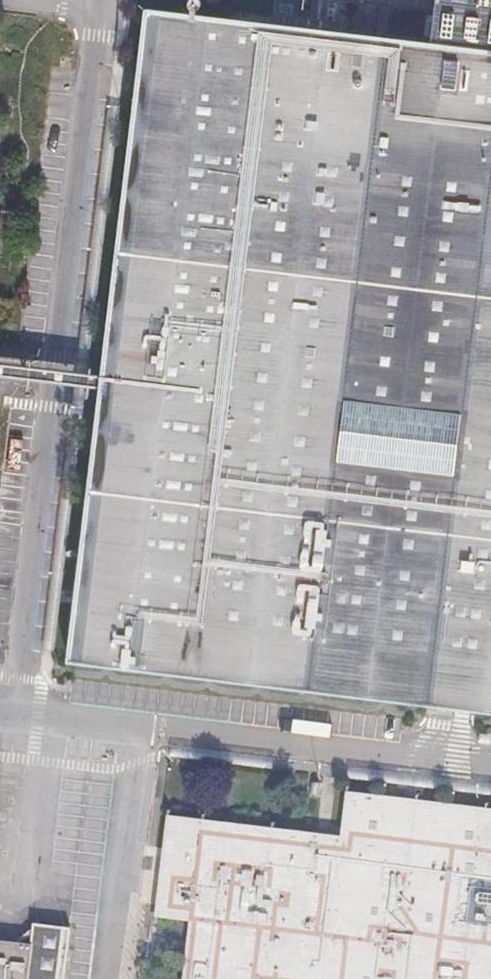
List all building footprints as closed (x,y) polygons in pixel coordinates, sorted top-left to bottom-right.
[(430,44),(437,44),(438,32),(451,33),(451,46),(490,51),(490,0),(435,0),(430,44)] [(430,44),(145,10),(101,375),(99,388),(67,662),(490,713),(490,51),(451,46),(451,33),(438,32),(437,44),(430,44)] [(99,388),(101,375),(0,362),(0,377),(99,388)] [(348,798),(344,841),(169,822),(158,917),(192,919),(185,978),(490,978),(490,815),(348,798)] [(70,930),(33,927),(14,944),(0,943),(0,978),(64,978),(70,930)]
